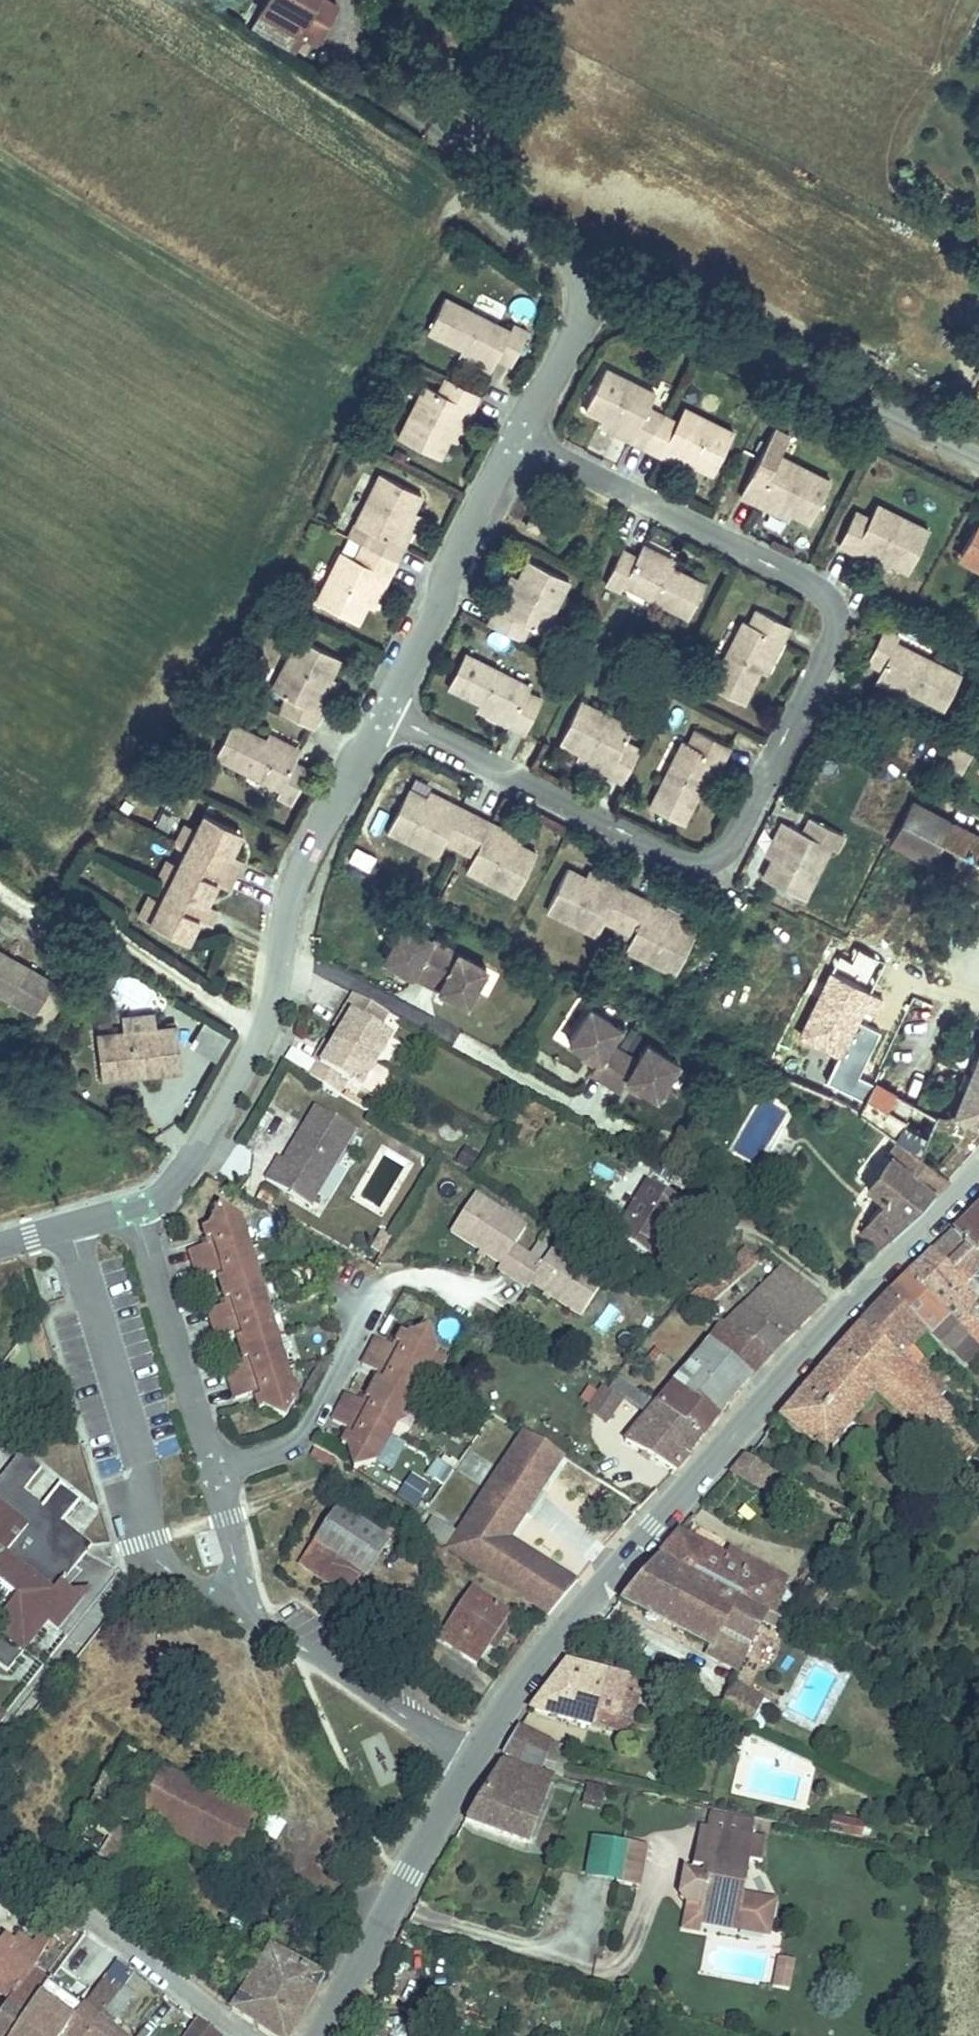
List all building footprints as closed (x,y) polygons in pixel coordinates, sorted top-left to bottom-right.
[(296,17),(307,0),(266,0),(254,18),(283,37),(296,17)] [(432,320),(463,335),(496,351),(498,345),(513,353),(529,319),(514,312),(511,318),(448,288),(432,320)] [(496,351),(463,335),(459,342),(493,357),(496,351)] [(581,405),(599,414),(630,429),(628,436),(657,450),(659,444),(691,459),(707,467),(727,426),(680,403),(672,418),(642,404),(650,388),(601,365),(581,405)] [(444,446),(453,427),(467,396),(474,399),(482,383),(448,367),(441,382),(428,375),(404,428),(444,446)] [(467,396),(453,427),(459,430),(474,399),(467,396)] [(630,429),(599,414),(597,421),(628,436),(630,429)] [(688,465),(691,459),(659,444),(657,450),(688,465)] [(738,485),(753,492),(757,487),(790,503),(807,511),(826,471),(776,446),(769,461),(754,453),(738,485)] [(390,534),(406,500),(414,485),(375,465),(351,515),(364,522),(350,552),(337,546),(313,593),(353,612),(361,595),(375,564),(382,567),(397,537),(390,534)] [(757,487),(753,492),(787,509),(790,503),(757,487)] [(836,536),(854,545),(857,539),(889,555),(906,563),(925,523),(877,499),(870,513),(852,504),(836,536)] [(413,503),(406,500),(390,534),(397,537),(413,503)] [(960,552),(978,562),(978,516),(960,552)] [(640,535),(637,542),(668,557),(671,551),(640,535)] [(857,539),(854,545),(886,561),(889,555),(857,539)] [(668,557),(637,542),(634,548),(621,542),(603,580),(615,586),(620,577),(683,608),(700,574),(668,557)] [(498,607),(490,603),(485,614),(518,630),(524,620),(537,626),(564,571),(525,552),(515,573),(498,607)] [(375,564),(361,595),(368,598),(382,567),(375,564)] [(507,569),(490,603),(498,607),(515,573),(507,569)] [(741,695),(756,664),(772,630),(779,634),(787,619),(754,603),(747,618),(741,615),(710,679),(741,695)] [(882,665),(878,672),(912,689),(943,705),(961,668),(897,636),(899,631),(882,622),(865,656),(882,665)] [(772,630),(756,664),(763,668),(779,634),(772,630)] [(308,703),(323,671),(333,651),(293,632),(268,683),(283,690),(275,707),(308,722),(316,706),(308,703)] [(443,678),(476,694),(508,711),(505,717),(519,724),(534,692),(520,685),(523,679),(459,647),(443,678)] [(331,674),(323,671),(308,703),(316,706),(331,674)] [(912,689),(878,672),(876,677),(910,694),(912,689)] [(508,711),(476,694),(473,701),(505,717),(508,711)] [(558,735),(579,745),(610,760),(607,767),(620,773),(636,740),(624,734),(630,721),(577,695),(558,735)] [(295,745),(264,730),(230,714),(214,748),(279,779),(276,785),(291,792),(307,758),(292,752),(295,745)] [(267,724),(264,730),(295,745),(298,738),(267,724)] [(678,815),(694,783),(710,750),(718,754),(724,740),(691,724),(684,738),(678,735),(646,800),(678,815)] [(610,760),(579,745),(575,752),(607,767),(610,760)] [(710,750),(694,783),(702,786),(718,754),(710,750)] [(454,809),(423,794),(405,785),(385,825),(434,849),(442,835),(471,848),(464,864),(511,886),(530,846),(514,838),(483,824),(487,816),(458,802),(454,809)] [(427,787),(423,794),(454,809),(458,802),(427,787)] [(890,838),(978,882),(978,830),(909,796),(890,838)] [(141,908),(171,922),(176,912),(182,915),(188,903),(200,909),(206,894),(195,888),(188,885),(192,876),(199,879),(205,867),(216,873),(230,845),(218,839),(223,827),(217,823),(221,814),(191,800),(141,908)] [(786,816),(769,851),(760,869),(802,889),(828,836),(835,839),(841,825),(807,808),(799,822),(786,816)] [(761,847),(769,851),(786,816),(778,811),(761,847)] [(228,817),(221,814),(217,823),(223,827),(228,817)] [(483,824),(514,838),(517,830),(487,816),(483,824)] [(344,861),(367,870),(374,853),(351,844),(344,861)] [(613,887),(584,873),(561,863),(543,902),(595,927),(601,913),(628,925),(621,941),(671,965),(690,925),(672,915),(640,900),(644,892),(618,880),(613,887)] [(587,865),(584,873),(613,887),(618,880),(587,865)] [(199,879),(192,876),(188,885),(195,888),(199,879)] [(640,900),(672,915),(675,907),(644,892),(640,900)] [(182,915),(176,912),(171,922),(178,925),(182,915)] [(403,919),(385,955),(467,997),(485,961),(403,919)] [(5,994),(24,962),(0,948),(0,991),(5,994)] [(617,1016),(586,997),(566,1031),(582,1041),(595,1049),(592,1054),(588,1061),(617,1078),(621,1072),(625,1067),(637,1075),(655,1085),(676,1051),(645,1032),(634,1050),(607,1033),(617,1016)] [(380,1035),(389,1019),(354,1001),(346,1016),(352,1020),(323,1070),(317,1067),(309,1080),(343,1100),(351,1087),(364,1095),(393,1042),(380,1035)] [(175,1022),(96,1031),(101,1074),(180,1065),(175,1022)] [(773,1076),(900,1143),(950,1170),(978,1140),(978,1037),(949,1104),(975,1118),(945,1149),(923,1137),(935,1111),(794,1036),(773,1076)] [(595,1049),(582,1041),(579,1046),(592,1054),(595,1049)] [(634,1080),(637,1075),(625,1067),(621,1072),(634,1080)] [(276,1153),(263,1175),(307,1201),(353,1126),(313,1103),(300,1124),(305,1126),(285,1159),(276,1153)] [(867,1212),(894,1228),(950,1170),(900,1143),(880,1169),(865,1161),(851,1182),(878,1198),(867,1212)] [(328,1200),(346,1172),(336,1166),(318,1194),(328,1200)] [(621,1203),(604,1231),(641,1253),(670,1202),(634,1181),(627,1194),(620,1190),(614,1199),(621,1203)] [(198,1219),(182,1224),(189,1252),(206,1248),(215,1280),(199,1285),(208,1315),(224,1310),(233,1341),(217,1346),(225,1375),(241,1371),(246,1387),(256,1384),(272,1393),(285,1373),(233,1192),(214,1182),(203,1200),(193,1203),(198,1219)] [(500,1270),(518,1247),(511,1242),(523,1223),(471,1192),(449,1228),(500,1260),(496,1267),(500,1270)] [(968,1221),(978,1232),(978,1210),(968,1221)] [(949,1239),(972,1263),(978,1257),(978,1232),(968,1221),(949,1239)] [(734,1238),(687,1297),(705,1308),(753,1252),(734,1238)] [(930,1257),(967,1294),(971,1298),(976,1292),(978,1290),(978,1270),(972,1263),(949,1239),(930,1257)] [(539,1259),(518,1247),(500,1270),(525,1284),(530,1277),(581,1308),(602,1271),(552,1241),(539,1259)] [(769,1351),(824,1292),(759,1245),(753,1252),(705,1308),(718,1317),(769,1351)] [(906,1280),(970,1342),(975,1347),(978,1342),(978,1332),(955,1306),(967,1294),(930,1257),(906,1280)] [(906,1280),(887,1300),(918,1331),(928,1321),(938,1331),(934,1335),(956,1357),(970,1342),(906,1280)] [(887,1300),(862,1325),(893,1356),(909,1340),(918,1331),(887,1300)] [(608,1333),(616,1310),(602,1305),(594,1329),(608,1333)] [(381,1323),(365,1314),(351,1342),(367,1350),(353,1378),(336,1370),(322,1398),(337,1407),(330,1420),(339,1424),(344,1444),(366,1437),(424,1325),(419,1306),(399,1313),(390,1308),(381,1323)] [(750,1371),(769,1351),(718,1317),(703,1335),(750,1371)] [(836,1353),(777,1422),(823,1456),(879,1394),(954,1471),(978,1445),(963,1429),(941,1406),(893,1356),(862,1325),(836,1353)] [(703,1335),(670,1374),(716,1410),(750,1371),(703,1335)] [(909,1340),(893,1356),(941,1406),(949,1398),(937,1387),(947,1378),(909,1340)] [(670,1374),(652,1395),(699,1431),(716,1410),(670,1374)] [(601,1386),(583,1410),(604,1426),(622,1401),(601,1386)] [(699,1431),(652,1395),(619,1435),(671,1466),(699,1431)] [(978,1445),(978,1415),(963,1429),(978,1445)] [(518,1429),(467,1516),(507,1538),(557,1454),(518,1429)] [(6,1670),(45,1621),(62,1600),(52,1592),(60,1583),(90,1543),(61,1520),(79,1498),(58,1481),(41,1504),(22,1489),(40,1466),(20,1450),(0,1475),(0,1665),(6,1670)] [(441,1486),(452,1469),(432,1457),(421,1474),(441,1486)] [(752,1460),(735,1481),(758,1494),(775,1472),(752,1460)] [(396,1499),(418,1508),(427,1482),(405,1474),(396,1499)] [(339,1488),(306,1547),(350,1572),(363,1549),(371,1553),(391,1518),(339,1488)] [(467,1516),(445,1551),(538,1604),(548,1609),(575,1576),(507,1538),(467,1516)] [(677,1532),(658,1554),(773,1612),(790,1582),(738,1554),(734,1562),(677,1532)] [(656,1557),(624,1595),(710,1639),(718,1623),(750,1639),(763,1613),(656,1557)] [(62,1600),(45,1621),(55,1628),(87,1589),(71,1591),(60,1583),(52,1592),(62,1600)] [(464,1593),(442,1631),(481,1654),(503,1615),(464,1593)] [(718,1623),(710,1639),(713,1654),(745,1670),(750,1639),(718,1623)] [(567,1660),(532,1708),(588,1727),(597,1700),(632,1712),(640,1687),(598,1669),(567,1660)] [(735,1678),(721,1705),(748,1719),(761,1692),(735,1678)] [(597,1700),(588,1727),(624,1738),(632,1712),(597,1700)] [(527,1727),(516,1745),(530,1753),(541,1734),(527,1727)] [(541,1734),(530,1753),(553,1765),(563,1746),(541,1734)] [(176,1768),(135,1746),(102,1804),(142,1829),(150,1813),(176,1768)] [(499,1761),(464,1821),(532,1839),(549,1785),(552,1777),(499,1761)] [(214,1789),(176,1768),(150,1813),(188,1834),(214,1789)] [(552,1777),(549,1785),(585,1794),(588,1779),(554,1772),(552,1777)] [(188,1834),(236,1860),(260,1815),(214,1789),(188,1834)] [(102,1804),(91,1823),(132,1847),(142,1829),(102,1804)] [(859,1832),(862,1817),(831,1811),(828,1826),(859,1832)] [(697,1821),(693,1845),(732,1854),(736,1828),(697,1821)] [(62,1872),(145,1937),(232,2005),(273,2035),(302,2035),(330,1980),(279,1948),(276,1951),(268,1946),(260,1959),(125,1860),(132,1847),(91,1823),(62,1872)] [(765,1833),(736,1828),(732,1854),(693,1845),(690,1863),(703,1865),(698,1900),(696,1913),(736,1920),(748,1854),(761,1856),(765,1833)] [(626,1871),(650,1874),(653,1847),(630,1844),(628,1861),(626,1871)] [(698,1900),(703,1865),(690,1863),(682,1868),(678,1891),(683,1898),(698,1900)] [(626,1871),(625,1883),(648,1885),(650,1874),(626,1871)] [(20,2006),(63,1946),(71,1934),(61,1926),(52,1937),(41,1929),(28,1946),(20,1940),(12,1950),(0,1940),(0,1991),(20,2006)] [(0,2033),(0,2035),(26,2035),(60,1987),(52,1981),(72,1952),(63,1946),(20,2006),(0,2033)] [(778,1952),(776,1959),(795,1963),(797,1955),(778,1952)] [(795,1963),(776,1959),(773,1980),(792,1983),(795,1963)] [(91,2010),(76,2035),(109,2035),(120,2021),(147,1983),(140,1978),(128,1996),(110,1983),(91,2010)] [(26,2035),(76,2035),(91,2010),(60,1987),(26,2035)] [(109,2035),(138,2035),(120,2021),(109,2035)] [(198,2035),(226,2035),(208,2022),(198,2035)]
